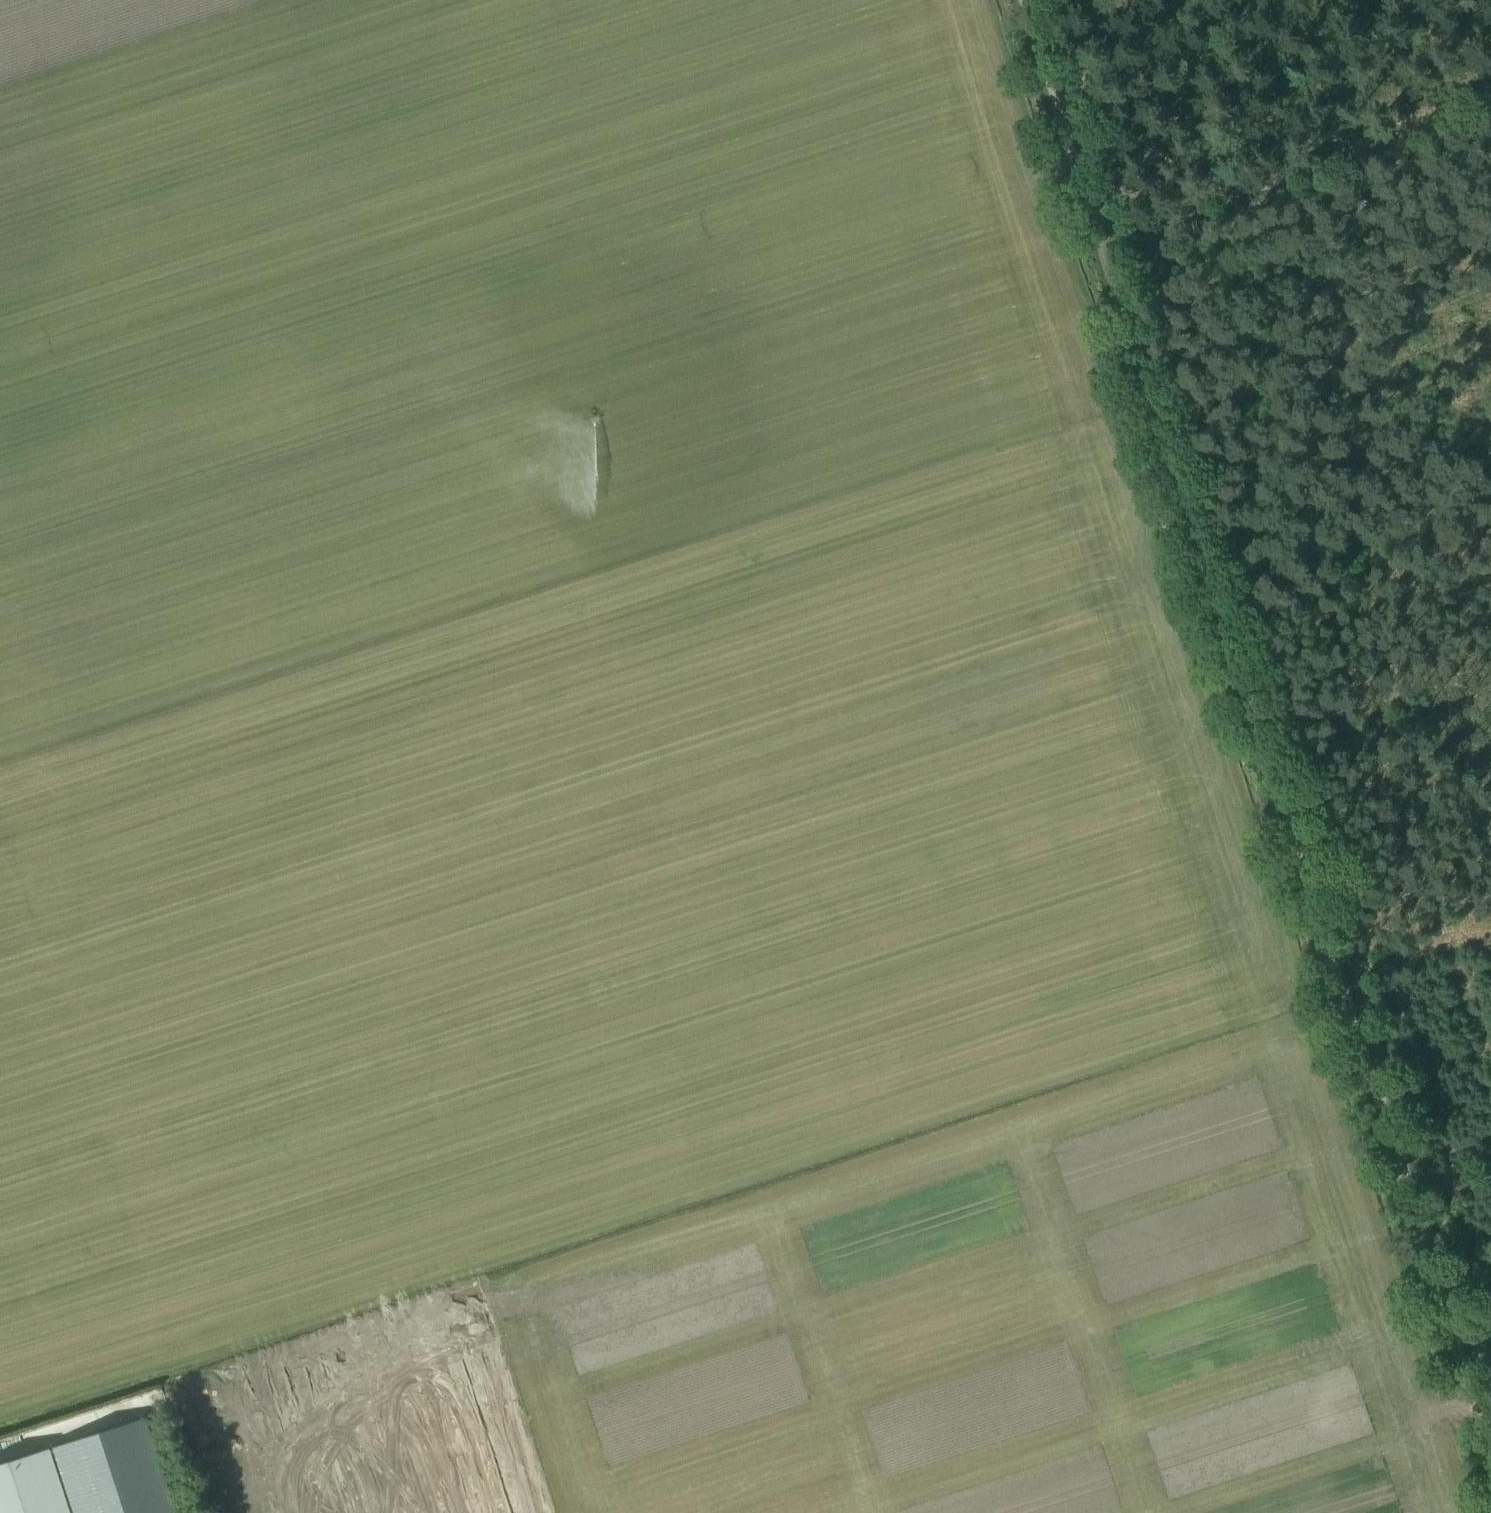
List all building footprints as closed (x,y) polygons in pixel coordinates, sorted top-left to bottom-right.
[(49,1448),(70,1512),(173,1512),(143,1418),(49,1448)] [(0,1464),(0,1512),(70,1512),(49,1448),(48,1449),(0,1464)]
